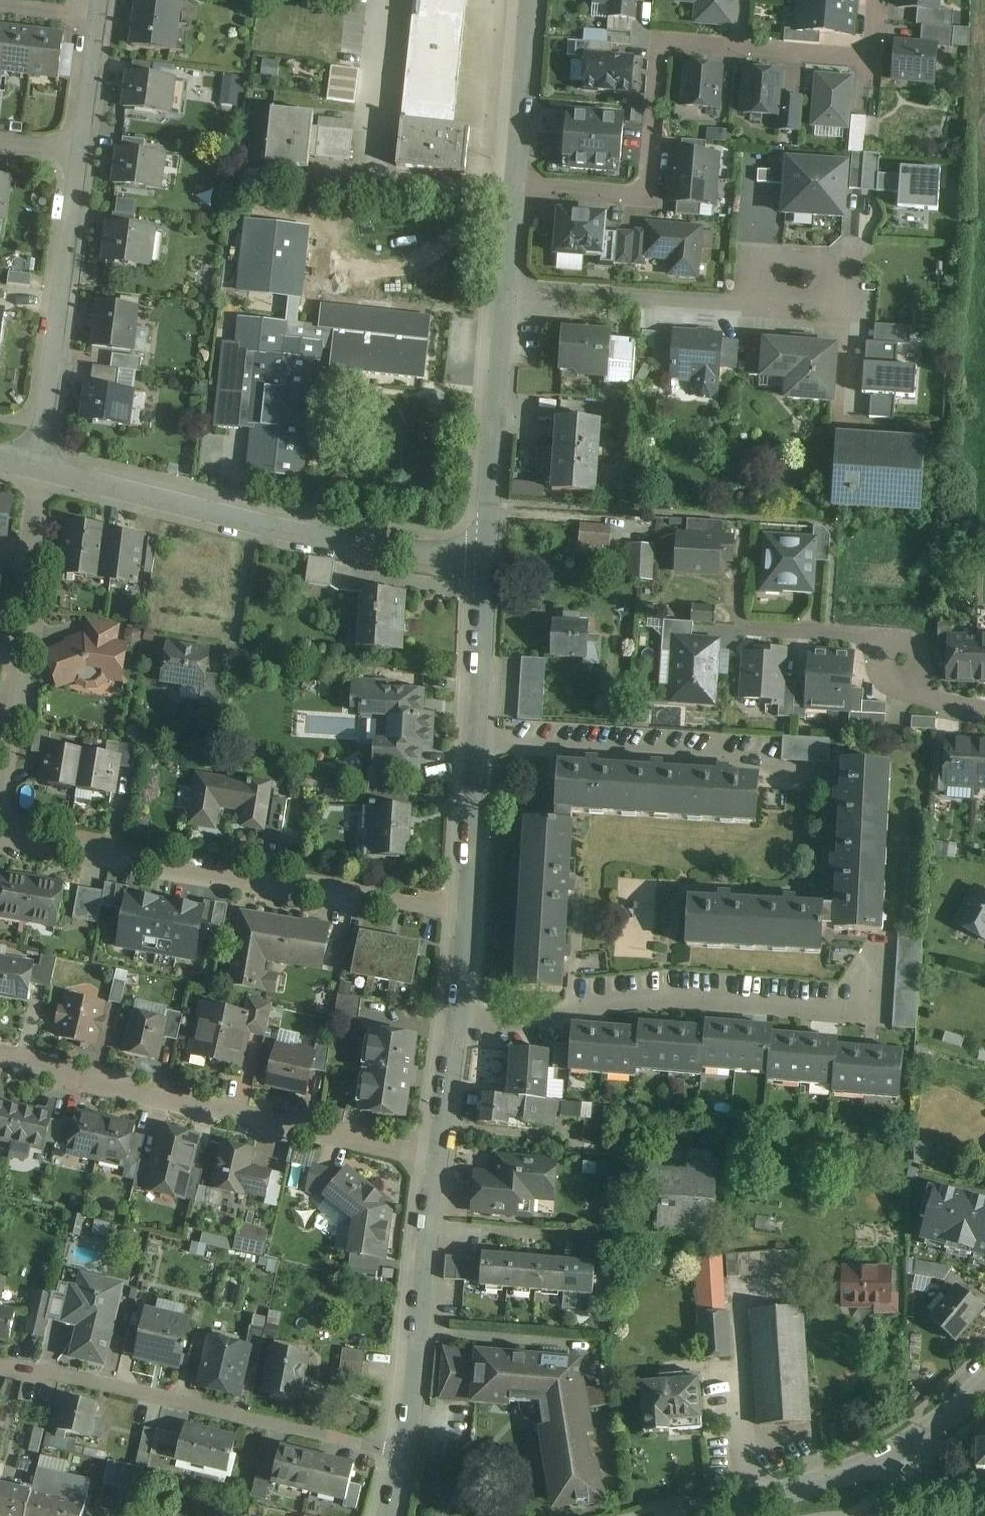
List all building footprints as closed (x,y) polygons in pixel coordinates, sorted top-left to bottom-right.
[(132,45),(174,51),(180,4),(169,2),(150,0),(138,0),(132,45)] [(363,66),(376,67),(378,54),(394,56),(396,37),(387,36),(389,17),(405,19),(407,0),(369,0),(363,66)] [(397,167),(398,167),(452,173),(465,174),(470,128),(455,127),(468,0),(414,0),(397,167)] [(593,6),(609,7),(608,19),(636,22),(638,0),(593,0),(593,6)] [(696,23),(732,25),(734,0),(698,0),(696,23)] [(799,4),(855,9),(856,0),(800,0),(799,4)] [(899,7),(918,9),(937,11),(937,10),(938,0),(900,0),(899,7)] [(855,9),(799,4),(797,31),(820,33),(853,36),(855,9)] [(954,11),(937,10),(937,11),(918,9),(916,25),(922,26),(952,28),(954,11)] [(952,28),(922,26),(920,45),(936,47),(936,48),(952,49),(952,47),(954,28),(952,28)] [(970,29),(954,28),(952,47),(968,48),(970,29)] [(35,33),(7,30),(2,69),(30,73),(35,33)] [(820,33),(797,31),(785,30),(784,42),(819,45),(820,33)] [(64,37),(35,33),(30,73),(59,76),(64,37)] [(631,35),(608,33),(607,44),(612,45),(630,46),(631,35)] [(607,44),(577,42),(575,58),(586,59),(587,56),(611,58),(612,45),(607,44)] [(920,45),(896,43),(893,79),(933,82),(936,48),(936,47),(920,45)] [(611,58),(587,56),(586,59),(584,90),(630,94),(633,60),(611,58)] [(155,64),(133,61),(132,73),(154,76),(155,64)] [(721,69),(686,66),(682,106),(718,109),(721,69)] [(782,74),(745,71),(742,113),(777,116),(779,116),(781,96),(782,74)] [(132,73),(128,73),(123,108),(170,114),(175,79),(154,76),(132,73)] [(240,78),(224,77),(221,104),(237,106),(240,78)] [(850,80),(818,77),(814,125),(846,128),(850,80)] [(803,98),(781,96),(779,116),(777,116),(776,130),(800,132),(803,98)] [(314,114),(272,110),(266,164),(308,168),(314,114)] [(624,118),(568,113),(564,159),(570,159),(569,169),(613,173),(614,163),(620,164),(624,118)] [(643,115),(634,114),(633,124),(642,125),(643,115)] [(866,118),(852,117),(849,153),(863,154),(866,118)] [(353,132),(318,128),(315,159),(350,162),(353,132)] [(143,152),(145,140),(123,137),(121,149),(143,152)] [(706,143),(682,141),(681,152),(705,154),(706,143)] [(121,149),(117,149),(117,151),(119,151),(117,168),(115,168),(113,184),(160,190),(160,188),(156,187),(160,157),(164,157),(164,155),(143,152),(121,149)] [(681,152),(673,152),(671,177),(715,181),(717,155),(705,154),(681,152)] [(847,165),(788,161),(784,214),(843,218),(847,165)] [(935,171),(901,168),(898,208),(938,211),(940,189),(934,189),(935,171)] [(0,176),(0,221),(3,221),(8,177),(0,176)] [(715,181),(671,177),(669,203),(677,203),(701,205),(713,206),(715,181)] [(701,205),(677,203),(676,215),(700,217),(701,205)] [(605,216),(560,213),(556,254),(584,256),(584,252),(601,254),(605,216)] [(135,217),(113,214),(112,226),(134,228),(135,217)] [(112,226),(108,225),(108,227),(110,227),(107,244),(105,244),(103,260),(150,266),(151,264),(147,263),(150,233),(154,233),(155,231),(134,228),(112,226)] [(701,230),(647,225),(647,231),(645,257),(646,257),(671,259),(669,275),(697,277),(701,230)] [(647,231),(635,230),(632,266),(645,267),(646,257),(645,257),(647,231)] [(32,275),(9,272),(8,284),(30,287),(32,275)] [(139,307),(98,301),(91,347),(133,353),(136,328),(139,307)] [(332,351),(329,371),(425,382),(432,317),(320,304),(318,329),(318,330),(334,332),(332,351)] [(315,325),(238,317),(235,344),(222,342),(213,428),(240,431),(240,429),(250,430),(245,473),(304,479),(306,459),(303,459),(313,362),(322,362),(323,350),(332,351),(334,332),(318,330),(318,329),(315,328),(315,325)] [(933,329),(908,327),(907,341),(932,343),(933,329)] [(136,328),(133,353),(146,355),(150,330),(136,328)] [(609,338),(564,334),(562,367),(579,368),(578,374),(606,376),(607,376),(609,345),(608,345),(609,338)] [(721,339),(675,336),(675,338),(657,337),(657,338),(655,366),(673,368),(672,370),(680,371),(687,379),(695,379),(694,391),(700,398),(709,399),(716,393),(718,377),(719,368),(721,343),(721,339)] [(907,341),(867,338),(863,404),(889,406),(897,407),(900,363),(930,365),(932,343),(907,341)] [(836,348),(815,346),(815,340),(807,339),(795,345),(765,343),(763,369),(782,371),(784,375),(788,377),(786,399),(831,403),(836,348)] [(736,344),(721,343),(719,368),(734,369),(736,344)] [(634,347),(609,345),(607,376),(606,376),(605,384),(631,386),(634,347)] [(111,369),(120,370),(132,371),(140,372),(143,358),(113,354),(111,369)] [(91,386),(117,389),(120,370),(111,369),(93,366),(91,386)] [(129,391),(132,371),(120,370),(117,389),(129,391)] [(91,386),(87,385),(82,420),(129,427),(134,392),(129,391),(117,389),(91,386)] [(889,406),(863,404),(862,418),(888,420),(889,406)] [(600,422),(557,419),(552,491),(595,494),(600,422)] [(925,442),(837,436),(832,508),(920,514),(925,442)] [(0,498),(0,541),(6,542),(13,500),(0,498)] [(723,522),(687,519),(686,536),(722,538),(723,522)] [(106,528),(68,523),(62,573),(94,577),(97,556),(102,557),(105,532),(106,528)] [(612,526),(581,524),(580,545),(611,546),(612,526)] [(823,528),(814,528),(813,539),(815,540),(814,561),(829,562),(830,537),(823,528)] [(105,532),(102,557),(97,556),(94,577),(112,579),(117,534),(105,532)] [(144,537),(117,534),(112,579),(111,581),(138,584),(139,573),(143,539),(144,537)] [(686,536),(679,535),(678,557),(688,558),(687,573),(717,574),(718,560),(731,561),(732,539),(722,538),(686,536)] [(813,539),(766,536),(764,568),(762,570),(761,586),(766,590),(780,591),(783,590),(812,591),(814,561),(815,540),(813,539)] [(158,541),(143,539),(139,573),(152,575),(158,541)] [(652,546),(631,545),(630,578),(651,579),(652,546)] [(335,561),(310,557),(306,584),(331,588),(335,561)] [(405,594),(366,592),(363,649),(402,651),(403,632),(402,632),(403,613),(404,613),(405,594)] [(716,607),(692,605),(691,623),(693,623),(715,624),(716,607)] [(601,638),(587,637),(588,624),(578,623),(578,617),(565,616),(565,622),(554,622),(552,657),(586,658),(586,657),(600,658),(601,638)] [(691,623),(664,621),(662,652),(674,653),(675,638),(692,639),(693,623),(691,623)] [(116,629),(90,624),(87,638),(114,642),(116,629)] [(950,630),(938,629),(937,665),(948,666),(948,665),(949,638),(950,638),(950,630)] [(114,642),(87,638),(71,644),(69,648),(51,655),(61,684),(78,677),(79,680),(82,683),(84,684),(87,685),(91,686),(94,686),(97,685),(98,684),(100,683),(102,681),(103,679),(105,675),(118,677),(123,649),(113,648),(114,642)] [(692,639),(675,638),(674,653),(670,702),(714,705),(719,641),(692,639)] [(950,638),(949,638),(948,665),(948,666),(948,681),(977,682),(977,638),(950,638)] [(977,638),(977,682),(984,682),(984,638),(977,638)] [(210,652),(167,645),(161,681),(202,687),(204,688),(206,674),(210,652)] [(763,655),(744,653),(741,699),(763,700),(762,705),(779,706),(782,706),(783,682),(786,650),(764,649),(763,655)] [(831,653),(810,652),(810,651),(807,683),(806,708),(807,708),(828,709),(831,653)] [(853,654),(831,653),(828,709),(849,710),(849,711),(850,711),(851,689),(854,654),(853,654)] [(546,660),(522,658),(518,720),(542,721),(546,660)] [(223,676),(206,674),(204,688),(202,687),(200,701),(219,704),(223,676)] [(795,682),(783,682),(782,706),(779,706),(778,717),(793,718),(795,682)] [(807,683),(795,682),(793,718),(805,719),(806,708),(807,683)] [(423,692),(374,690),(374,684),(355,683),(353,709),(362,709),(362,715),(388,716),(394,724),(393,743),(376,742),(375,768),(419,770),(420,747),(431,748),(433,716),(422,716),(423,692)] [(863,689),(851,689),(850,711),(849,725),(861,726),(862,702),(863,689)] [(616,704),(610,698),(602,698),(596,703),(595,711),(601,717),(609,717),(615,712),(616,704)] [(886,703),(862,702),(861,726),(885,727),(886,703)] [(936,718),(912,717),(911,729),(935,730),(936,718)] [(51,733),(36,731),(32,753),(46,755),(48,747),(51,733)] [(830,741),(783,737),(781,761),(828,765),(830,741)] [(975,743),(947,741),(946,757),(944,785),(946,785),(972,787),(975,743)] [(975,743),(972,787),(984,788),(984,743),(975,743)] [(137,747),(119,744),(117,758),(118,758),(117,766),(134,769),(137,747)] [(48,747),(46,755),(42,781),(43,781),(76,786),(76,787),(77,787),(83,752),(82,752),(48,747)] [(117,758),(83,753),(84,752),(83,752),(77,787),(78,787),(112,792),(112,793),(113,793),(117,766),(118,758),(117,758)] [(946,757),(934,756),(932,791),(945,792),(946,785),(944,785),(946,757)] [(718,774),(662,770),(663,765),(652,764),(652,770),(597,766),(598,760),(587,760),(587,765),(559,763),(555,822),(572,823),(572,811),(756,824),(759,777),(728,775),(728,769),(718,768),(718,774)] [(889,765),(842,763),(840,793),(835,793),(834,803),(840,804),(837,859),(832,859),(831,870),(837,870),(835,907),(834,928),(833,931),(880,933),(889,765)] [(330,779),(312,776),(309,792),(318,794),(323,792),(329,785),(330,779)] [(251,782),(249,782),(248,785),(199,777),(197,787),(191,823),(214,826),(217,804),(247,809),(244,826),(263,829),(268,797),(270,785),(251,782)] [(410,792),(370,785),(370,786),(369,786),(368,808),(379,809),(379,808),(409,809),(410,792)] [(268,797),(263,829),(269,830),(274,798),(268,797)] [(287,800),(274,798),(269,830),(282,833),(287,800)] [(409,809),(379,808),(379,809),(368,808),(364,808),(363,830),(365,830),(364,851),(363,851),(363,857),(367,857),(383,858),(384,852),(407,853),(409,809)] [(555,822),(526,820),(516,988),(562,991),(564,960),(570,960),(570,950),(565,950),(568,894),(574,894),(574,884),(569,884),(572,823),(555,822)] [(9,876),(2,881),(0,893),(0,916),(26,921),(33,880),(9,876)] [(62,885),(33,880),(26,921),(55,926),(62,885)] [(93,890),(79,887),(73,919),(88,921),(89,917),(88,917),(93,890)] [(975,887),(955,923),(984,940),(984,893),(975,887)] [(104,892),(93,890),(88,917),(89,917),(99,919),(104,892)] [(206,906),(131,892),(127,913),(125,913),(117,955),(196,970),(204,926),(202,925),(206,906)] [(784,904),(730,901),(730,895),(719,895),(719,900),(689,899),(686,946),(820,953),(821,927),(834,928),(835,907),(795,904),(795,899),(784,898),(784,904)] [(304,924),(252,915),(252,916),(249,916),(242,920),(242,924),(241,924),(230,983),(273,991),(276,976),(257,973),(259,957),(297,964),(304,924)] [(328,926),(305,922),(304,924),(297,964),(321,968),(328,926)] [(398,944),(382,941),(382,938),(362,934),(354,975),(411,986),(419,945),(398,941),(398,944)] [(922,937),(898,936),(892,1029),(915,1030),(922,937)] [(42,955),(40,967),(33,965),(29,984),(50,988),(57,958),(42,955)] [(0,960),(0,994),(27,999),(29,984),(33,965),(0,960)] [(128,973),(116,970),(114,980),(126,982),(128,973)] [(126,982),(114,980),(109,1002),(121,1005),(126,982)] [(362,998),(338,995),(335,1018),(358,1021),(362,998)] [(83,1000),(68,997),(65,1010),(60,1009),(58,1022),(62,1023),(59,1037),(95,1045),(98,1031),(99,1031),(102,1019),(101,1018),(104,1005),(89,1001),(89,1003),(82,1001),(83,1000)] [(273,1004),(248,998),(245,1014),(253,1016),(248,1034),(265,1038),(273,1004)] [(245,1014),(202,1004),(190,1055),(209,1059),(212,1064),(218,1065),(222,1062),(241,1066),(248,1034),(253,1016),(245,1014)] [(183,1014),(167,1011),(165,1020),(162,1038),(177,1041),(183,1014)] [(165,1020),(134,1013),(125,1052),(157,1059),(162,1038),(165,1020)] [(772,1028),(706,1022),(705,1029),(702,1069),(703,1069),(704,1066),(767,1072),(767,1075),(768,1075),(771,1035),(772,1028)] [(705,1029),(640,1024),(639,1030),(636,1070),(637,1070),(637,1067),(701,1073),(701,1076),(702,1076),(702,1069),(705,1029)] [(639,1030),(573,1025),(572,1046),(569,1071),(571,1071),(571,1068),(635,1074),(634,1077),(635,1077),(636,1070),(639,1030)] [(415,1038),(373,1032),(362,1111),(403,1117),(408,1084),(413,1085),(415,1072),(410,1071),(415,1038)] [(837,1041),(771,1035),(768,1075),(768,1082),(769,1082),(769,1079),(832,1085),(832,1088),(833,1088),(836,1048),(837,1041)] [(330,1046),(317,1043),(315,1049),(314,1055),(311,1070),(326,1073),(330,1046)] [(295,1050),(277,1046),(268,1085),(305,1094),(311,1070),(314,1055),(315,1049),(296,1044),(295,1050)] [(572,1046),(555,1044),(553,1069),(569,1071),(572,1046)] [(936,1053),(914,1046),(913,1065),(930,1072),(936,1053)] [(902,1054),(836,1048),(833,1088),(833,1095),(834,1092),(898,1098),(898,1101),(899,1101),(902,1054)] [(549,1052),(511,1049),(508,1097),(546,1101),(549,1052)] [(508,1097),(481,1094),(478,1123),(525,1128),(525,1125),(555,1127),(557,1112),(563,1112),(563,1116),(587,1118),(585,1143),(605,1145),(608,1106),(546,1101),(508,1097)] [(0,1104),(0,1139),(13,1143),(21,1109),(0,1104)] [(51,1116),(21,1109),(13,1143),(10,1158),(24,1162),(29,1159),(32,1147),(44,1149),(45,1142),(50,1120),(51,1116)] [(106,1120),(77,1113),(75,1121),(69,1148),(67,1154),(96,1161),(106,1120)] [(75,1121),(63,1118),(62,1123),(57,1145),(69,1148),(75,1121)] [(62,1123),(50,1120),(45,1142),(57,1145),(62,1123)] [(135,1126),(106,1120),(96,1161),(126,1167),(127,1161),(133,1134),(135,1126)] [(197,1137),(162,1128),(153,1163),(149,1183),(150,1183),(148,1191),(175,1197),(177,1190),(184,1191),(189,1168),(197,1137)] [(145,1137),(133,1134),(127,1161),(139,1164),(140,1160),(143,1144),(145,1137)] [(938,1141),(915,1142),(916,1161),(939,1160),(938,1141)] [(255,1150),(222,1143),(211,1189),(244,1197),(245,1194),(251,1167),(255,1150)] [(556,1162),(498,1157),(495,1187),(475,1185),(473,1211),(531,1216),(533,1188),(553,1190),(556,1162)] [(153,1163),(140,1160),(139,1164),(135,1181),(133,1187),(148,1191),(150,1183),(149,1183),(153,1163)] [(139,1164),(127,1161),(126,1167),(123,1179),(135,1181),(139,1164)] [(614,1162),(599,1161),(598,1178),(614,1178),(614,1162)] [(715,1163),(691,1161),(689,1177),(714,1179),(714,1175),(715,1163)] [(597,1163),(584,1162),(583,1174),(597,1175),(597,1163)] [(272,1172),(251,1167),(245,1194),(266,1199),(272,1172)] [(344,1174),(313,1167),(307,1192),(326,1196),(344,1174)] [(203,1171),(189,1168),(184,1191),(177,1190),(175,1197),(196,1202),(203,1171)] [(389,1206),(346,1171),(344,1174),(326,1196),(355,1220),(350,1254),(352,1254),(380,1258),(382,1258),(389,1206)] [(689,1177),(664,1175),(660,1227),(690,1230),(690,1224),(710,1226),(714,1175),(714,1179),(689,1177)] [(929,1186),(920,1217),(928,1219),(923,1238),(946,1245),(944,1249),(971,1256),(972,1252),(984,1256),(984,1202),(929,1186)] [(270,1232),(241,1225),(235,1251),(264,1257),(270,1232)] [(232,1244),(203,1238),(201,1243),(231,1249),(232,1244)] [(207,1246),(193,1242),(191,1252),(205,1255),(207,1246)] [(785,1251),(773,1252),(774,1275),(786,1274),(785,1251)] [(773,1252),(761,1253),(763,1276),(774,1275),(773,1252)] [(761,1253),(749,1254),(751,1277),(763,1276),(761,1253)] [(380,1258),(352,1254),(351,1267),(378,1271),(380,1258)] [(511,1256),(483,1254),(482,1259),(480,1283),(480,1287),(508,1289),(511,1256)] [(738,1254),(726,1255),(727,1278),(739,1277),(738,1254)] [(749,1254),(738,1254),(739,1277),(751,1277),(749,1254)] [(458,1257),(446,1256),(444,1280),(456,1281),(458,1257)] [(539,1259),(511,1256),(508,1289),(536,1291),(539,1259)] [(470,1258),(458,1257),(456,1281),(468,1282),(470,1258)] [(722,1257),(695,1259),(699,1315),(726,1313),(722,1257)] [(482,1259),(470,1258),(468,1282),(480,1283),(482,1259)] [(567,1261),(539,1259),(536,1291),(563,1293),(564,1293),(567,1261)] [(279,1262),(269,1260),(266,1272),(276,1274),(279,1262)] [(595,1263),(567,1261),(564,1293),(587,1295),(593,1296),(595,1267),(595,1263)] [(952,1268),(917,1261),(914,1275),(944,1281),(952,1268)] [(614,1269),(595,1267),(593,1296),(614,1297),(614,1269)] [(890,1271),(844,1270),(844,1306),(876,1306),(876,1313),(896,1313),(896,1297),(890,1297),(890,1271)] [(123,1285),(82,1275),(79,1289),(71,1287),(68,1299),(63,1323),(67,1324),(67,1323),(79,1326),(78,1328),(84,1333),(79,1359),(104,1364),(123,1285)] [(947,1300),(941,1294),(927,1310),(934,1316),(930,1321),(955,1342),(983,1309),(957,1288),(947,1300)] [(53,1296),(36,1292),(30,1316),(48,1319),(53,1296)] [(564,1293),(563,1293),(562,1307),(586,1309),(587,1295),(564,1293)] [(68,1299),(53,1296),(48,1319),(63,1323),(68,1299)] [(8,1343),(15,1312),(0,1308),(0,1341),(8,1343)] [(801,1308),(752,1311),(760,1427),(809,1423),(801,1308)] [(282,1313),(269,1310),(268,1317),(265,1330),(264,1334),(277,1337),(282,1313)] [(190,1322),(146,1312),(143,1327),(136,1356),(179,1366),(184,1348),(186,1349),(186,1345),(185,1344),(190,1322)] [(726,1313),(699,1315),(702,1359),(731,1357),(729,1313),(726,1313)] [(268,1317),(253,1315),(251,1327),(265,1330),(268,1317)] [(130,1324),(123,1353),(136,1356),(143,1327),(130,1324)] [(292,1344),(275,1341),(273,1349),(290,1352),(292,1344)] [(250,1348),(224,1342),(222,1351),(208,1348),(199,1388),(238,1397),(250,1348)] [(290,1352),(273,1349),(265,1393),(299,1399),(307,1355),(290,1352)] [(366,1352),(343,1349),(340,1372),(362,1376),(366,1352)] [(581,1361),(507,1354),(506,1360),(493,1358),(494,1353),(445,1349),(443,1371),(446,1371),(444,1400),(461,1401),(461,1400),(486,1402),(486,1401),(539,1406),(547,1458),(546,1458),(550,1485),(549,1485),(552,1502),(581,1497),(582,1504),(603,1501),(596,1461),(590,1462),(585,1436),(592,1435),(581,1361)] [(698,1375),(660,1377),(660,1383),(641,1384),(645,1435),(670,1433),(669,1423),(702,1420),(699,1380),(698,1380),(698,1375)] [(98,1404),(66,1397),(58,1430),(90,1438),(101,1441),(105,1422),(95,1419),(98,1404)] [(236,1437),(186,1425),(184,1437),(178,1460),(228,1472),(236,1437)] [(145,1427),(136,1467),(144,1469),(148,1470),(151,1454),(157,1430),(145,1427)] [(170,1434),(157,1430),(151,1454),(165,1457),(170,1434)] [(184,1437),(170,1434),(165,1457),(178,1460),(184,1437)] [(318,1457),(283,1448),(278,1466),(274,1483),(275,1483),(310,1492),(318,1457)] [(354,1466),(319,1457),(310,1492),(345,1501),(346,1501),(350,1484),(354,1466)] [(39,1464),(19,1458),(16,1468),(37,1474),(38,1469),(39,1464)] [(136,1467),(109,1461),(104,1484),(120,1488),(138,1492),(144,1469),(136,1467)] [(260,1461),(252,1497),(266,1500),(268,1488),(274,1489),(275,1483),(274,1483),(278,1466),(260,1461)] [(38,1469),(33,1493),(32,1492),(26,1515),(54,1515),(64,1475),(38,1469)] [(64,1475),(54,1515),(83,1515),(85,1504),(91,1481),(64,1475)] [(362,1486),(350,1484),(346,1501),(345,1501),(343,1507),(356,1510),(362,1486)] [(0,1485),(0,1515),(26,1515),(32,1492),(0,1485)] [(251,1505),(248,1515),(266,1515),(267,1509),(251,1505)]
